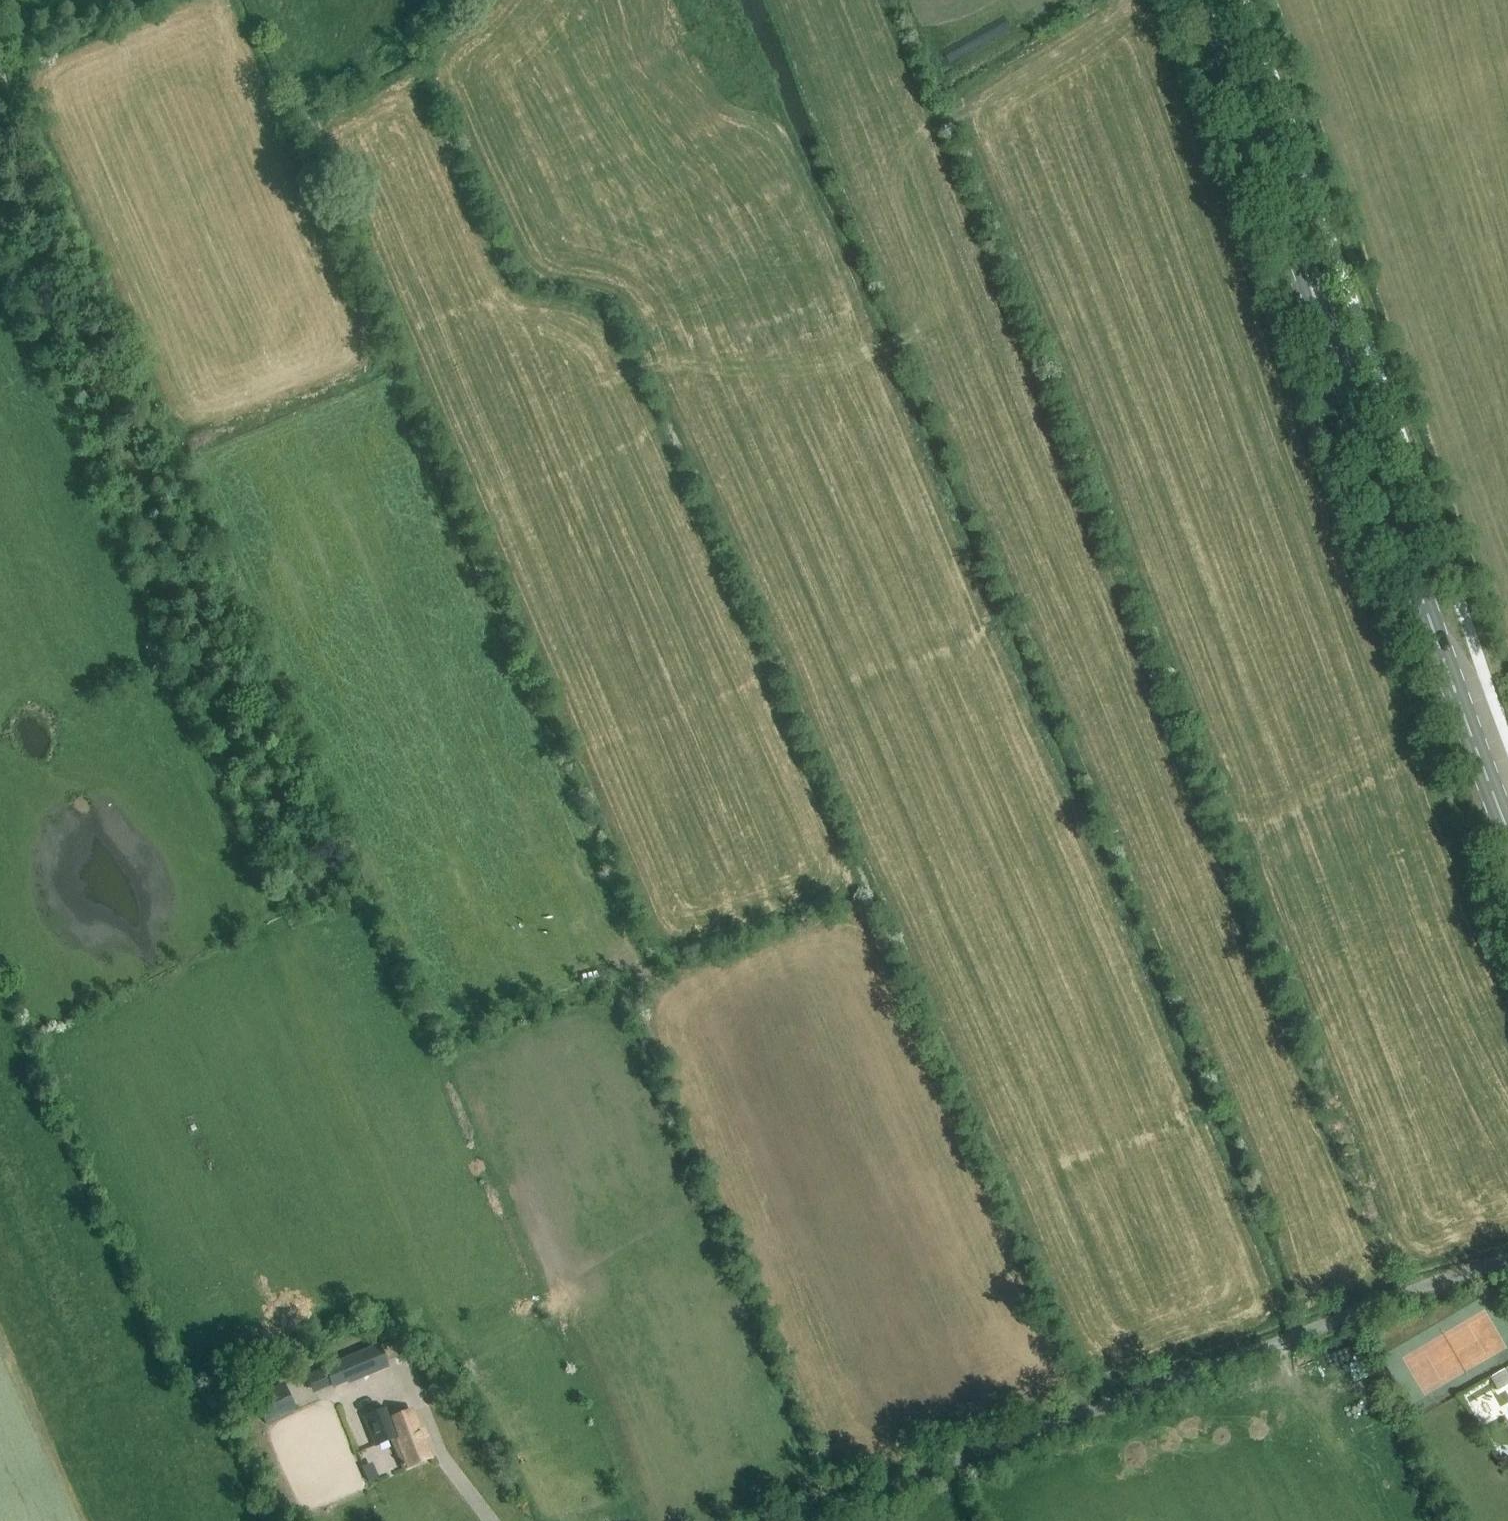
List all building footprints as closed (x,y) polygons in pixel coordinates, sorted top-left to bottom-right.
[(322,1394),(401,1362),(392,1339),(313,1370),(322,1394)] [(1491,1378),(1498,1391),(1507,1385),(1507,1373),(1506,1369),(1491,1378)] [(254,1403),(264,1425),(297,1410),(288,1389),(254,1403)] [(411,1412),(391,1421),(386,1408),(363,1418),(375,1449),(392,1442),(403,1470),(430,1459),(411,1412)]
